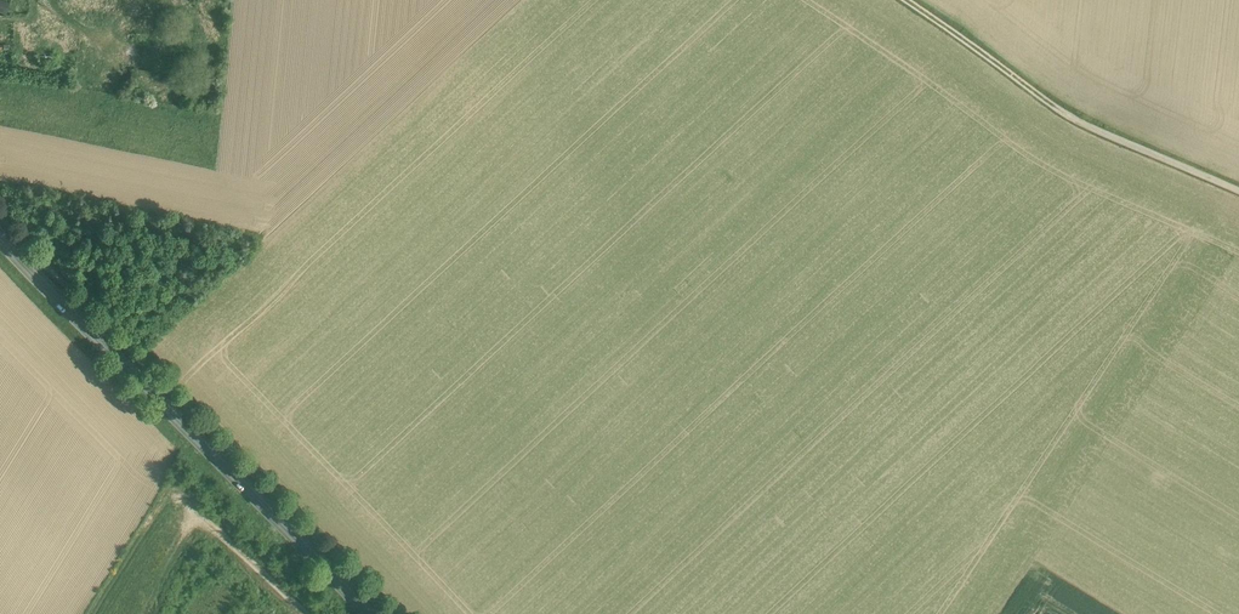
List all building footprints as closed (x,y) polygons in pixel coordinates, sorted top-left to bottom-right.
[(10,4),(2,0),(0,0),(0,11),(6,14),(10,4)]
